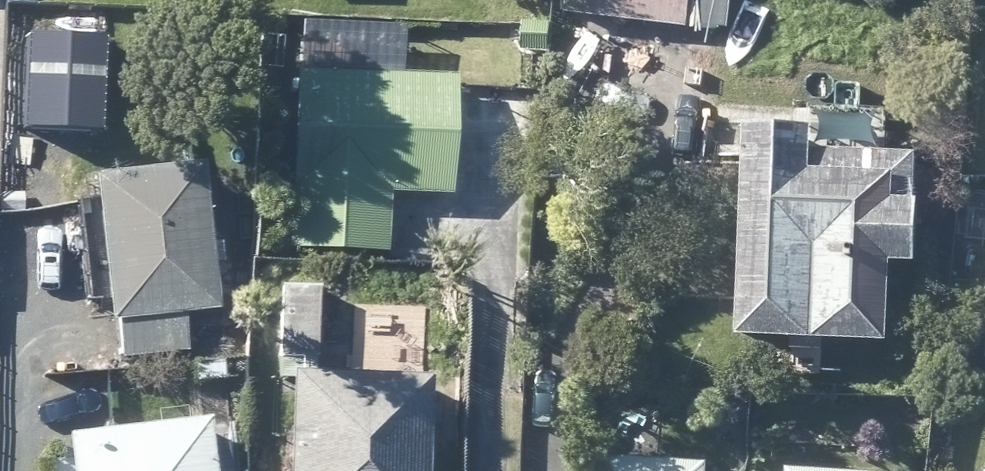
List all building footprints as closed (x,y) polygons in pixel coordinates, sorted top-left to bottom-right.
[(694,29),(697,0),(565,0),(564,16),(569,16),(694,29)] [(521,52),(548,53),(548,23),(521,24),(521,52)] [(449,78),(348,74),(285,73),(279,251),(379,253),(379,244),(381,196),(446,199),(446,187),(449,122),(449,78)] [(731,343),(880,350),(883,271),(906,273),(911,168),(804,163),(804,143),(740,139),(731,343)] [(115,362),(178,354),(185,353),(181,320),(211,316),(195,169),(84,182),(86,203),(102,333),(112,332),(115,362)] [(309,361),(311,287),(275,286),(274,359),(309,361)] [(327,377),(285,377),(285,383),(282,470),(421,470),(424,381),(327,377)] [(206,451),(202,422),(154,429),(138,432),(57,442),(61,470),(209,470),(206,451)] [(699,469),(655,465),(615,463),(588,461),(587,470),(699,470),(699,469)]
